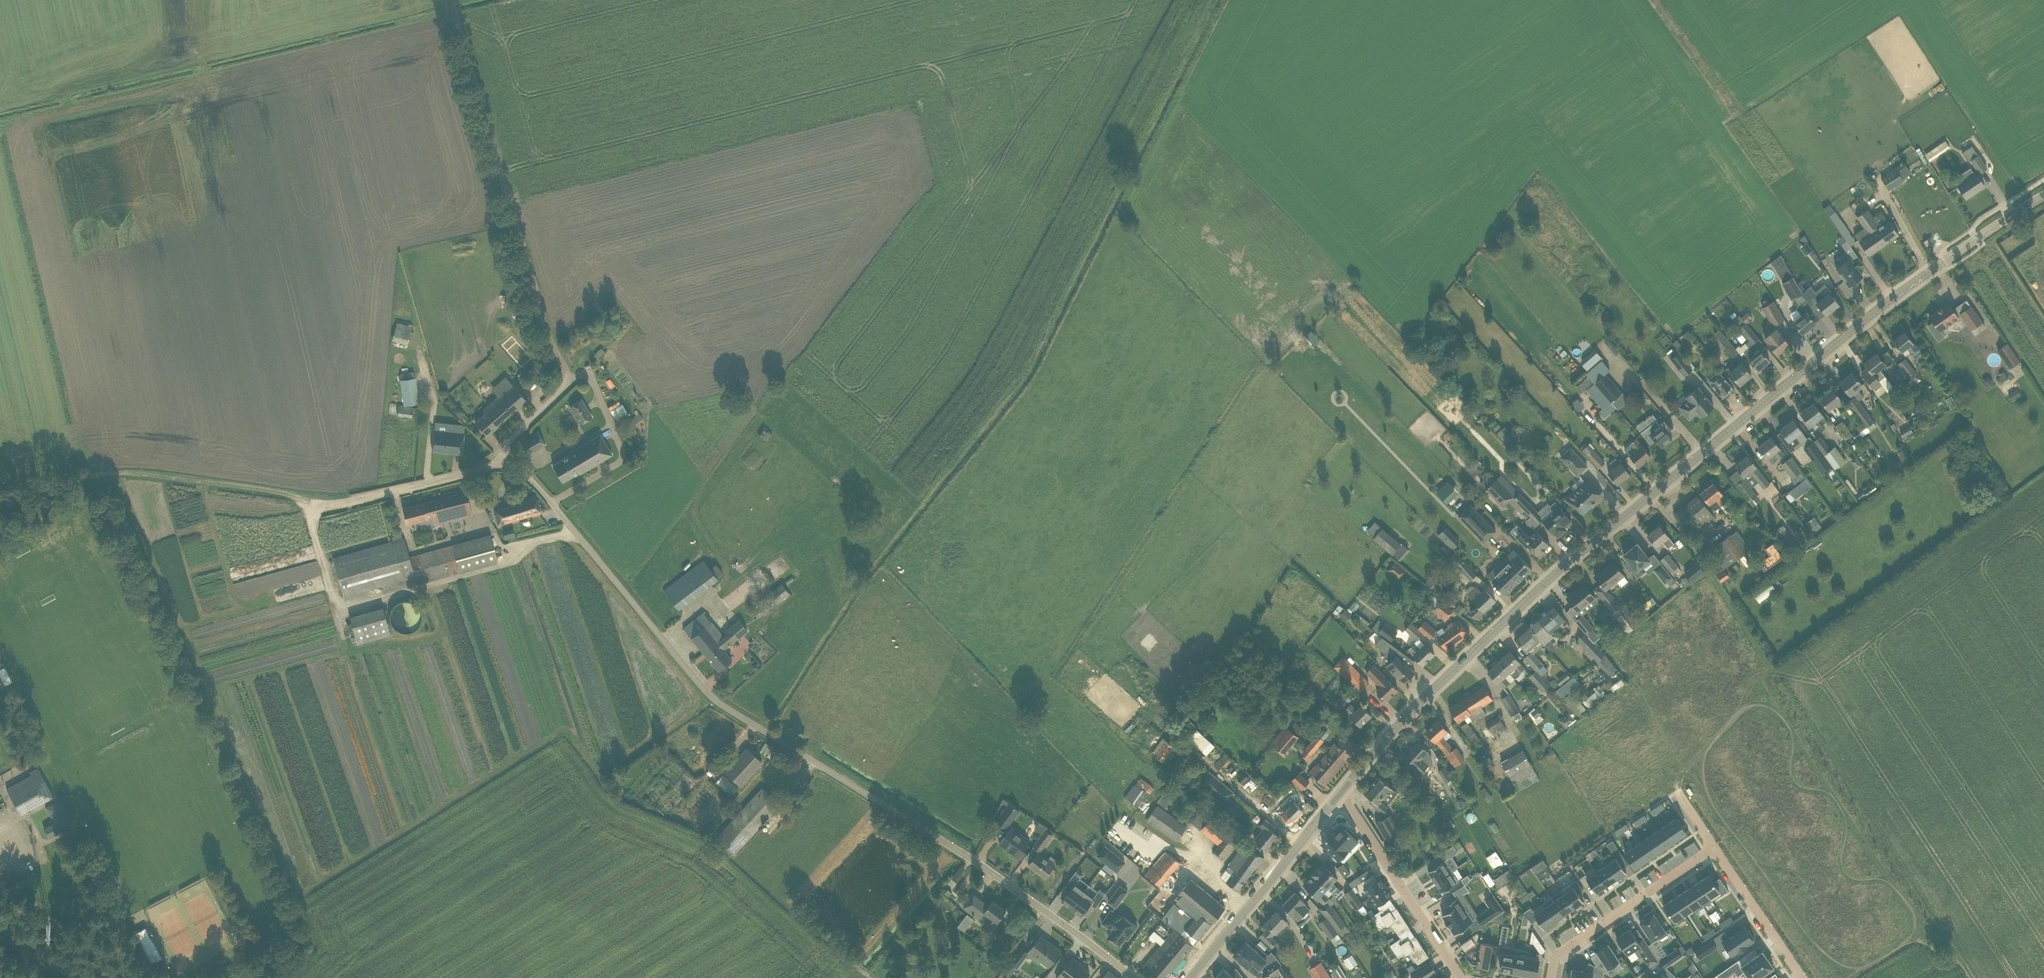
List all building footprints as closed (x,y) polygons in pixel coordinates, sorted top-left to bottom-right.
[(1964,154),(1968,160),(1970,159),(1979,173),(1987,168),(1974,148),(1964,154)] [(1937,165),(1941,170),(1946,167),(1942,162),(1937,165)] [(1895,169),(1881,178),(1889,190),(1903,181),(1895,169)] [(1956,189),(1958,191),(1960,192),(1962,191),(1966,198),(1984,185),(1975,171),(1957,184),(1958,186),(1957,187),(1956,189)] [(1865,227),(1855,235),(1858,239),(1855,241),(1865,255),(1868,253),(1869,255),(1899,234),(1896,231),(1891,223),(1889,220),(1879,226),(1867,209),(1857,216),(1865,227)] [(1894,220),(1891,223),(1896,231),(1899,229),(1894,220)] [(1805,234),(1800,239),(1803,243),(1808,240),(1805,234)] [(1849,258),(1836,268),(1848,286),(1863,276),(1857,268),(1863,264),(1853,249),(1846,254),(1849,258)] [(1771,261),(1775,266),(1784,259),(1780,254),(1771,261)] [(1793,276),(1781,282),(1791,298),(1797,305),(1796,306),(1799,312),(1802,314),(1793,321),(1803,333),(1804,332),(1805,334),(1811,330),(1809,328),(1815,323),(1808,314),(1814,310),(1806,300),(1802,293),(1802,292),(1793,276)] [(1811,286),(1802,292),(1802,293),(1806,300),(1814,310),(1819,305),(1826,314),(1832,309),(1834,310),(1838,306),(1838,304),(1828,291),(1829,290),(1824,283),(1815,291),(1811,286)] [(1762,307),(1773,326),(1784,319),(1773,301),(1762,307)] [(1933,321),(1927,326),(1938,341),(1945,336),(1942,331),(1962,317),(1963,316),(1957,308),(1954,310),(1948,303),(1929,316),(1933,321)] [(1748,311),(1741,317),(1746,322),(1747,321),(1748,322),(1752,319),(1751,318),(1752,317),(1748,311)] [(397,322),(392,339),(408,344),(412,326),(397,322)] [(1739,327),(1749,340),(1752,344),(1754,342),(1758,338),(1745,322),(1739,327)] [(1738,353),(1719,329),(1714,333),(1733,357),(1738,353)] [(1768,343),(1777,354),(1789,344),(1780,333),(1776,329),(1765,338),(1769,342),(1768,343)] [(1893,340),(1899,348),(1901,351),(1906,347),(1911,353),(1917,347),(1904,331),(1893,340)] [(1673,341),(1672,342),(1677,347),(1681,344),(1676,338),(1673,341)] [(1752,344),(1749,340),(1746,343),(1748,346),(1743,351),(1758,369),(1769,360),(1761,349),(1760,350),(1754,342),(1752,344)] [(2007,343),(1997,349),(2010,368),(2020,362),(2007,343)] [(600,348),(594,355),(597,358),(603,351),(600,348)] [(1864,363),(1868,368),(1873,374),(1878,380),(1885,375),(1880,369),(1885,364),(1877,353),(1864,363)] [(1671,359),(1684,375),(1690,370),(1677,355),(1671,359)] [(1897,363),(1899,368),(1901,367),(1911,379),(1917,374),(1914,371),(1915,370),(1905,358),(1898,364),(1897,363)] [(1729,370),(1740,384),(1751,375),(1740,361),(1735,366),(1732,363),(1727,367),(1729,370)] [(1899,368),(1897,363),(1895,365),(1892,361),(1885,366),(1902,387),(1908,382),(1906,380),(1907,380),(1898,369),(1899,368)] [(1586,373),(1611,401),(1622,391),(1605,372),(1606,372),(1598,363),(1588,371),(1588,370),(1586,372),(1586,373)] [(1873,374),(1868,368),(1861,373),(1872,386),(1873,386),(1875,389),(1882,384),(1878,380),(1873,374)] [(1728,394),(1726,391),(1731,386),(1717,369),(1707,377),(1723,398),(1728,394)] [(1863,396),(1858,388),(1862,385),(1852,372),(1840,381),(1852,397),(1847,400),(1866,426),(1874,421),(1858,399),(1863,396)] [(2004,372),(1999,375),(2003,381),(2008,378),(2004,372)] [(1616,407),(1611,401),(1586,373),(1582,377),(1584,379),(1577,385),(1583,392),(1586,389),(1603,408),(1598,412),(1604,418),(1616,407)] [(417,376),(401,378),(403,404),(419,402),(417,376)] [(601,383),(605,390),(614,385),(610,378),(601,383)] [(475,421),(487,435),(527,400),(512,384),(483,410),(485,412),(475,421)] [(1688,399),(1679,406),(1689,419),(1698,412),(1701,416),(1713,406),(1698,387),(1686,397),(1688,399)] [(1832,388),(1820,398),(1829,409),(1835,405),(1840,412),(1847,407),(1841,399),(1832,388)] [(2008,395),(2012,401),(2022,395),(2017,388),(2008,395)] [(570,406),(580,424),(592,417),(582,399),(570,406)] [(1456,404),(1466,415),(1472,409),(1462,399),(1456,404)] [(1801,413),(1807,421),(1810,425),(1811,424),(1814,429),(1827,420),(1814,403),(1801,413)] [(1882,406),(1885,413),(1892,410),(1888,403),(1882,406)] [(397,415),(411,417),(413,407),(398,404),(397,415)] [(622,404),(610,411),(617,423),(628,416),(622,404)] [(639,413),(629,422),(632,426),(642,418),(639,413)] [(1656,419),(1641,431),(1651,444),(1654,441),(1656,440),(1661,447),(1672,439),(1667,432),(1673,427),(1663,414),(1656,419)] [(1793,419),(1780,429),(1789,440),(1795,436),(1804,448),(1813,441),(1809,436),(1807,438),(1801,431),(1793,419)] [(1852,434),(1842,420),(1835,425),(1845,438),(1852,434)] [(432,450),(462,453),(464,433),(445,431),(445,429),(434,428),(432,450)] [(1496,434),(1509,448),(1515,442),(1501,428),(1496,434)] [(532,437),(527,440),(526,439),(520,442),(527,454),(545,444),(537,432),(531,436),(532,437)] [(552,465),(562,481),(578,472),(579,474),(612,454),(600,434),(567,454),(568,455),(552,465)] [(1820,435),(1814,440),(1831,464),(1834,468),(1846,460),(1835,445),(1830,448),(1820,435)] [(1624,449),(1632,458),(1638,466),(1651,456),(1636,437),(1628,443),(1630,444),(1624,449)] [(1773,453),(1777,459),(1784,453),(1771,437),(1758,447),(1767,458),(1773,453)] [(1813,441),(1804,448),(1816,464),(1822,471),(1823,470),(1830,465),(1813,441)] [(1581,450),(1599,468),(1605,461),(1592,448),(1593,447),(1589,443),(1588,444),(1581,450)] [(1559,456),(1577,475),(1588,465),(1570,446),(1559,456)] [(1745,477),(1736,484),(1735,484),(1748,502),(1749,501),(1752,505),(1760,500),(1746,481),(1753,475),(1763,488),(1769,483),(1747,455),(1735,465),(1745,477)] [(1614,466),(1608,471),(1611,475),(1617,483),(1629,473),(1623,466),(1616,456),(1609,462),(1613,465),(1614,466)] [(1781,464),(1792,478),(1801,471),(1790,457),(1781,464)] [(1834,471),(1830,474),(1836,484),(1840,481),(1834,471)] [(1502,506),(1512,496),(1495,479),(1496,478),(1490,473),(1480,482),(1502,506)] [(1495,479),(1512,496),(1539,526),(1544,522),(1553,533),(1555,535),(1555,534),(1558,537),(1565,531),(1561,526),(1563,525),(1564,527),(1572,521),(1554,500),(1550,504),(1547,502),(1538,510),(1520,491),(1518,493),(1501,474),(1496,478),(1495,479)] [(1532,480),(1532,484),(1535,487),(1540,487),(1542,485),(1543,487),(1545,485),(1536,476),(1532,480)] [(1601,495),(1594,488),(1595,487),(1586,478),(1565,497),(1575,508),(1577,506),(1583,512),(1601,495)] [(1701,493),(1707,500),(1715,510),(1727,500),(1713,483),(1701,493)] [(472,514),(466,491),(402,508),(406,523),(425,518),(427,526),(472,514)] [(1674,514),(1694,539),(1713,524),(1708,519),(1714,515),(1697,495),(1674,514)] [(494,509),(498,524),(540,512),(536,496),(506,505),(507,506),(501,508),(501,507),(494,509)] [(1495,531),(1470,504),(1458,515),(1484,542),(1495,531)] [(1805,522),(1810,528),(1818,522),(1814,516),(1805,522)] [(1366,531),(1401,560),(1409,549),(1375,521),(1366,531)] [(1647,535),(1656,546),(1662,541),(1667,547),(1673,543),(1660,525),(1647,535)] [(1443,527),(1440,530),(1455,543),(1458,540),(1443,527)] [(1545,552),(1543,551),(1550,545),(1535,529),(1532,532),(1527,527),(1515,538),(1531,554),(1534,551),(1539,557),(1545,552)] [(1805,529),(1798,535),(1802,540),(1809,535),(1805,529)] [(1439,530),(1435,534),(1450,548),(1454,544),(1439,530)] [(1709,549),(1722,568),(1750,548),(1737,530),(1709,549)] [(490,534),(409,557),(414,576),(416,584),(498,561),(490,534)] [(414,576),(409,557),(404,538),(333,558),(343,596),(382,585),(383,590),(404,584),(403,579),(414,576)] [(1623,554),(1628,560),(1625,563),(1636,577),(1645,570),(1642,566),(1650,559),(1637,543),(1631,547),(1630,545),(1623,551),(1625,553),(1623,554)] [(1769,555),(1761,561),(1767,569),(1783,557),(1772,543),(1764,548),(1769,555)] [(1505,594),(1532,568),(1514,549),(1487,575),(1505,594)] [(1457,565),(1470,579),(1476,573),(1456,550),(1448,558),(1455,566),(1457,565)] [(1660,559),(1670,572),(1678,565),(1668,553),(1660,559)] [(779,555),(760,565),(768,580),(787,570),(779,555)] [(716,577),(722,572),(715,563),(709,568),(703,559),(664,590),(678,609),(717,578),(716,577)] [(1387,568),(1399,578),(1405,570),(1394,561),(1387,568)] [(1715,561),(1711,564),(1716,572),(1721,569),(1715,561)] [(1622,585),(1628,581),(1624,575),(1625,575),(1620,569),(1619,570),(1613,562),(1595,576),(1600,583),(1594,588),(1628,632),(1635,626),(1607,589),(1618,580),(1622,585)] [(1684,571),(1692,580),(1703,570),(1696,562),(1684,571)] [(1661,563),(1654,569),(1665,582),(1666,581),(1670,586),(1676,581),(1672,577),(1661,563)] [(1718,575),(1721,581),(1729,576),(1725,570),(1718,575)] [(1425,583),(1431,588),(1437,582),(1431,577),(1425,583)] [(768,593),(776,603),(789,593),(781,583),(768,593)] [(1771,583),(1752,594),(1757,602),(1775,591),(1771,583)] [(1567,597),(1573,605),(1578,611),(1595,598),(1584,584),(1567,597)] [(1467,594),(1477,604),(1470,611),(1476,618),(1495,601),(1489,593),(1490,592),(1485,587),(1481,590),(1476,585),(1467,594)] [(1437,605),(1433,610),(1445,619),(1453,609),(1441,599),(1440,600),(1433,595),(1429,599),(1437,605)] [(418,617),(418,612),(416,609),(414,606),(412,604),(409,602),(407,601),(404,601),(400,601),(397,602),(395,603),(392,605),(390,607),(388,610),(387,613),(387,617),(387,620),(388,622),(389,625),(391,628),(394,630),(396,631),(400,632),(402,632),(405,632),(409,631),(411,630),(414,628),(416,625),(417,622),(418,620),(418,617)] [(752,611),(757,617),(768,609),(762,602),(752,611)] [(1552,604),(1537,617),(1553,634),(1555,632),(1552,629),(1555,627),(1556,628),(1561,625),(1559,623),(1564,619),(1558,612),(1552,604)] [(349,616),(357,644),(390,634),(382,606),(349,616)] [(1339,615),(1346,621),(1351,615),(1345,609),(1339,615)] [(683,628),(718,671),(732,659),(724,649),(748,630),(739,619),(721,633),(703,612),(683,628)] [(1576,620),(1586,632),(1592,627),(1582,615),(1576,620)] [(1537,617),(1528,625),(1540,639),(1544,644),(1554,636),(1552,634),(1553,634),(1537,617)] [(1378,632),(1391,641),(1398,631),(1384,622),(1384,623),(1379,619),(1372,629),(1377,633),(1378,632)] [(1417,628),(1423,633),(1432,641),(1437,637),(1446,650),(1469,634),(1458,619),(1444,629),(1443,627),(1437,631),(1437,630),(1425,620),(1418,627),(1417,628)] [(1417,640),(1423,633),(1417,628),(1418,627),(1411,622),(1405,629),(1417,640)] [(1523,657),(1535,669),(1541,675),(1548,669),(1543,664),(1544,663),(1534,653),(1544,644),(1540,639),(1528,625),(1515,637),(1528,653),(1523,657)] [(1589,635),(1588,636),(1597,645),(1599,644),(1596,640),(1600,637),(1592,628),(1586,633),(1589,635)] [(1597,645),(1588,636),(1585,632),(1577,640),(1596,660),(1608,674),(1616,667),(1605,653),(1597,645)] [(1385,665),(1391,670),(1398,677),(1399,676),(1405,682),(1415,672),(1403,660),(1402,661),(1400,659),(1404,653),(1382,636),(1375,643),(1385,654),(1382,657),(1382,660),(1386,664),(1385,665)] [(1407,648),(1423,664),(1434,653),(1424,643),(1419,638),(1415,642),(1414,642),(1407,648)] [(1509,651),(1499,661),(1509,672),(1514,677),(1519,673),(1525,667),(1516,658),(1509,651)] [(1509,672),(1499,661),(1488,671),(1503,687),(1510,681),(1505,676),(1509,672)] [(1347,679),(1359,691),(1369,681),(1357,669),(1356,670),(1347,662),(1340,669),(1348,678),(1347,679)] [(4,684),(14,679),(7,664),(0,667),(0,675),(4,684)] [(1375,689),(1379,693),(1386,700),(1398,689),(1373,664),(1365,671),(1379,686),(1375,689)] [(1535,669),(1528,676),(1543,691),(1550,684),(1541,675),(1535,669)] [(1572,675),(1555,690),(1574,713),(1577,717),(1587,709),(1584,705),(1571,690),(1579,684),(1572,675)] [(1486,713),(1481,706),(1492,699),(1484,685),(1449,708),(1458,721),(1469,714),(1473,721),(1486,713)] [(1600,686),(1579,696),(1583,704),(1604,695),(1600,686)] [(1335,698),(1344,706),(1351,699),(1342,690),(1335,698)] [(1501,698),(1511,715),(1520,710),(1509,693),(1501,698)] [(1350,715),(1353,719),(1360,726),(1372,715),(1361,703),(1356,707),(1350,702),(1344,709),(1350,714),(1350,715)] [(1533,708),(1528,713),(1534,719),(1539,714),(1533,708)] [(1558,719),(1565,728),(1575,720),(1568,711),(1564,715),(1565,716),(1564,717),(1563,716),(1558,719)] [(1482,729),(1487,739),(1506,728),(1499,715),(1485,722),(1488,726),(1482,729)] [(1426,731),(1433,738),(1447,753),(1455,765),(1465,759),(1456,746),(1454,748),(1446,739),(1451,734),(1438,720),(1426,731)] [(1460,726),(1472,743),(1479,738),(1468,721),(1460,726)] [(1275,744),(1284,752),(1298,737),(1288,728),(1275,744)] [(1309,771),(1317,778),(1324,784),(1358,745),(1345,733),(1335,743),(1334,743),(1316,764),(1315,764),(1309,771)] [(1300,753),(1307,759),(1324,740),(1317,734),(1300,753)] [(1154,748),(1151,752),(1165,762),(1169,756),(1176,747),(1163,736),(1154,748)] [(1431,759),(1430,755),(1427,750),(1418,742),(1413,747),(1412,746),(1404,754),(1413,763),(1411,766),(1419,773),(1428,765),(1431,768),(1432,763),(1431,759)] [(761,753),(772,755),(773,745),(762,743),(761,753)] [(746,748),(725,770),(741,784),(762,762),(746,748)] [(1501,761),(1518,791),(1539,779),(1522,749),(1501,761)] [(1214,765),(1221,771),(1232,758),(1225,752),(1214,765)] [(1444,765),(1438,770),(1445,781),(1452,777),(1444,765)] [(30,772),(31,774),(6,788),(21,814),(54,796),(38,768),(30,772)] [(1175,778),(1181,782),(1187,775),(1181,770),(1175,778)] [(1199,780),(1225,801),(1233,790),(1208,770),(1199,780)] [(1292,780),(1291,781),(1300,789),(1301,788),(1302,789),(1310,780),(1299,771),(1291,779),(1292,780)] [(1381,800),(1392,787),(1379,776),(1364,792),(1374,801),(1372,804),(1382,813),(1383,814),(1386,810),(1389,807),(1381,800)] [(733,781),(718,781),(719,792),(733,791),(733,781)] [(1300,789),(1291,781),(1283,790),(1292,798),(1300,789)] [(1149,793),(1136,784),(1134,783),(1125,796),(1140,806),(1149,793)] [(1157,801),(1168,809),(1180,792),(1169,784),(1157,801)] [(780,804),(762,788),(716,838),(734,854),(780,804)] [(54,822),(43,827),(49,838),(71,826),(57,800),(46,806),(54,822)] [(1273,815),(1286,828),(1304,810),(1293,800),(1286,807),(1284,804),(1273,815)] [(1011,803),(997,821),(1006,828),(1020,810),(1011,803)] [(1146,820),(1176,841),(1187,825),(1157,804),(1146,820)] [(1203,807),(1191,821),(1199,828),(1206,834),(1218,819),(1211,814),(1203,807)] [(1381,819),(1376,822),(1385,839),(1401,830),(1391,814),(1390,814),(1388,812),(1386,810),(1383,814),(1382,813),(1379,817),(1381,819)] [(1676,817),(1667,824),(1677,838),(1686,832),(1676,817)] [(1254,838),(1260,844),(1268,850),(1280,836),(1273,831),(1276,827),(1265,818),(1259,825),(1263,828),(1254,838)] [(713,828),(718,833),(727,824),(721,819),(713,828)] [(1217,843),(1227,832),(1229,829),(1224,824),(1212,838),(1217,843)] [(1357,839),(1353,835),(1354,834),(1348,828),(1347,829),(1342,824),(1340,826),(1339,824),(1334,829),(1336,831),(1333,834),(1348,849),(1357,839)] [(1667,824),(1659,829),(1669,844),(1677,838),(1667,824)] [(1011,827),(1000,841),(1001,842),(1011,849),(1010,850),(1018,857),(1031,839),(1022,833),(1021,834),(1011,827)] [(1034,846),(1040,851),(1055,832),(1048,827),(1046,829),(1045,829),(1039,837),(1040,838),(1034,846)] [(1229,829),(1227,832),(1213,850),(1224,858),(1239,836),(1229,829)] [(1659,829),(1650,835),(1660,849),(1669,844),(1659,829)] [(1348,849),(1333,834),(1331,832),(1322,842),(1339,858),(1348,849)] [(1650,835),(1642,841),(1652,855),(1660,849),(1650,835)] [(1392,838),(1387,841),(1391,849),(1396,846),(1392,838)] [(1619,850),(1612,840),(1606,844),(1613,854),(1619,850)] [(1642,841),(1634,847),(1643,861),(1652,855),(1642,841)] [(1228,864),(1228,865),(1225,869),(1231,873),(1225,881),(1240,891),(1264,857),(1243,842),(1228,864)] [(1153,845),(1145,854),(1151,859),(1159,850),(1153,845)] [(1125,862),(1105,846),(1097,855),(1117,871),(1125,862)] [(1634,847),(1625,853),(1634,867),(1643,861),(1634,847)] [(1146,873),(1160,885),(1181,862),(1165,850),(1146,873)] [(1029,865),(1045,877),(1056,863),(1040,851),(1029,865)] [(1616,857),(1606,864),(1616,878),(1621,875),(1622,876),(1626,872),(1616,857)] [(1543,859),(1531,867),(1535,874),(1548,865),(1543,859)] [(1445,860),(1428,871),(1435,881),(1452,870),(1445,860)] [(1343,863),(1337,867),(1344,877),(1350,873),(1343,863)] [(1319,867),(1313,873),(1313,874),(1314,874),(1327,887),(1332,893),(1338,887),(1332,882),(1337,876),(1331,870),(1330,871),(1323,864),(1319,868),(1319,867)] [(1606,864),(1597,871),(1596,871),(1607,886),(1611,883),(1611,882),(1616,878),(1606,864)] [(1596,871),(1597,871),(1594,867),(1584,874),(1580,869),(1575,873),(1582,882),(1587,879),(1596,892),(1601,888),(1602,889),(1607,886),(1596,871)] [(1364,871),(1358,876),(1362,881),(1371,875),(1368,869),(1364,871)] [(1069,891),(1062,900),(1071,908),(1088,887),(1079,880),(1083,875),(1076,870),(1064,887),(1069,891)] [(1452,870),(1435,881),(1442,891),(1458,881),(1452,870)] [(1313,874),(1304,884),(1323,902),(1328,897),(1332,893),(1327,887),(1314,874),(1313,874)] [(1709,875),(1699,881),(1712,900),(1722,894),(1709,875)] [(1365,887),(1364,887),(1370,896),(1385,886),(1379,877),(1377,879),(1365,887)] [(1175,927),(1174,928),(1193,945),(1198,938),(1199,939),(1225,907),(1190,878),(1177,894),(1173,894),(1170,898),(1154,886),(1142,900),(1175,927)] [(1576,880),(1561,890),(1573,907),(1578,904),(1579,905),(1584,901),(1578,892),(1583,889),(1576,880)] [(1699,881),(1690,887),(1703,906),(1712,900),(1699,881)] [(1473,901),(1487,893),(1482,883),(1467,891),(1473,901)] [(1116,907),(1128,891),(1120,885),(1108,902),(1116,907)] [(1385,886),(1370,896),(1376,905),(1377,905),(1389,897),(1391,895),(1385,886)] [(1088,887),(1071,908),(1081,915),(1088,905),(1094,909),(1106,893),(1100,888),(1097,893),(1088,887)] [(1690,887),(1682,892),(1692,908),(1691,908),(1694,912),(1703,906),(1690,887)] [(1363,904),(1352,888),(1345,893),(1356,909),(1363,904)] [(1552,897),(1554,900),(1564,915),(1569,912),(1568,911),(1573,907),(1561,890),(1552,897)] [(1301,917),(1310,908),(1305,903),(1306,902),(1295,891),(1283,904),(1288,910),(1287,910),(1288,911),(1289,910),(1293,914),(1292,916),(1300,927),(1305,921),(1301,917)] [(1682,892),(1673,898),(1683,913),(1684,913),(1691,908),(1692,908),(1682,892)] [(1449,926),(1455,934),(1471,923),(1461,908),(1469,903),(1463,893),(1444,906),(1447,911),(1442,914),(1445,919),(1444,920),(1445,921),(1446,921),(1448,924),(1448,925),(1449,926)] [(973,894),(963,907),(979,919),(985,912),(990,915),(985,922),(992,928),(1006,910),(993,900),(989,906),(973,894)] [(1490,907),(1476,916),(1482,924),(1504,909),(1494,894),(1486,900),(1490,907)] [(1673,898),(1663,905),(1676,924),(1687,917),(1684,913),(1683,913),(1673,898)] [(1554,900),(1544,906),(1544,907),(1554,921),(1559,917),(1560,918),(1564,915),(1554,900)] [(1544,907),(1544,906),(1542,903),(1532,910),(1530,907),(1524,911),(1532,922),(1537,918),(1544,929),(1549,925),(1549,924),(1554,921),(1544,907)] [(1410,927),(1396,908),(1389,912),(1386,914),(1382,908),(1374,914),(1371,916),(1379,929),(1390,922),(1399,935),(1410,927)] [(1113,929),(1108,936),(1120,945),(1126,936),(1128,938),(1138,925),(1122,913),(1121,915),(1112,909),(1102,923),(1109,928),(1110,927),(1113,929)] [(1488,921),(1502,923),(1505,909),(1488,921)] [(1335,910),(1327,916),(1337,931),(1340,935),(1348,929),(1345,925),(1335,910)] [(1277,941),(1272,936),(1276,932),(1287,921),(1277,911),(1266,922),(1270,926),(1260,936),(1272,947),(1277,941)] [(1653,941),(1648,945),(1658,960),(1667,955),(1657,940),(1667,933),(1661,924),(1662,923),(1658,916),(1656,917),(1653,913),(1652,913),(1651,912),(1644,916),(1645,918),(1640,921),(1653,941)] [(967,914),(959,926),(965,930),(974,919),(967,914)] [(1326,917),(1319,922),(1330,938),(1338,933),(1326,917)] [(1499,941),(1506,942),(1509,926),(1502,925),(1499,941)] [(1743,926),(1721,941),(1730,955),(1738,950),(1739,951),(1747,946),(1747,945),(1754,940),(1748,932),(1747,932),(1743,926)] [(140,930),(134,932),(140,943),(150,938),(151,938),(145,927),(140,930)] [(1193,945),(1174,928),(1165,939),(1161,944),(1143,965),(1158,977),(1165,977),(1193,945)] [(1658,960),(1648,945),(1643,937),(1638,941),(1630,928),(1616,937),(1627,953),(1633,949),(1638,956),(1642,953),(1651,965),(1658,960)] [(1161,944),(1165,939),(1154,930),(1149,936),(1154,941),(1156,940),(1161,944)] [(1530,942),(1533,943),(1538,939),(1532,930),(1530,942)] [(1477,965),(1489,967),(1490,958),(1493,944),(1477,941),(1479,934),(1477,932),(1469,938),(1460,944),(1468,955),(1473,951),(1480,952),(1477,965)] [(1029,951),(1036,956),(1033,959),(1037,962),(1040,962),(1041,961),(1049,966),(1060,951),(1041,936),(1029,951)] [(1429,956),(1415,936),(1408,941),(1405,943),(1401,937),(1395,941),(1390,944),(1398,957),(1409,950),(1418,963),(1429,956)] [(1704,944),(1695,950),(1700,958),(1716,947),(1711,939),(1704,944)] [(1264,977),(1290,977),(1281,964),(1281,963),(1276,956),(1271,959),(1269,957),(1270,957),(1261,948),(1258,952),(1246,941),(1241,946),(1238,946),(1234,950),(1235,953),(1234,954),(1248,966),(1248,967),(1255,973),(1257,971),(1263,976),(1264,977)] [(1603,960),(1594,965),(1601,969),(1608,974),(1615,970),(1612,964),(1618,960),(1614,954),(1616,954),(1612,949),(1611,949),(1607,944),(1604,945),(1604,944),(1599,947),(1599,949),(1597,951),(1603,960)] [(1511,971),(1512,972),(1517,948),(1505,946),(1500,969),(1504,970),(1504,971),(1511,973),(1511,971)] [(1003,970),(1010,975),(1016,967),(1018,968),(1028,953),(1021,948),(1011,962),(1010,961),(1003,970)] [(1512,972),(1524,974),(1527,956),(1520,955),(1521,949),(1517,948),(1512,972)] [(1660,960),(1664,967),(1681,956),(1676,949),(1660,960)] [(1714,975),(1716,977),(1724,977),(1731,973),(1735,970),(1737,974),(1744,969),(1751,977),(1756,977),(1773,966),(1763,951),(1748,960),(1745,955),(1727,967),(1714,975)] [(153,954),(148,957),(150,963),(156,960),(161,957),(158,952),(153,954)] [(1527,956),(1524,974),(1525,974),(1525,975),(1531,977),(1532,975),(1536,976),(1538,965),(1543,966),(1544,958),(1541,954),(1536,953),(1535,958),(1527,956)] [(1352,954),(1344,959),(1349,967),(1350,966),(1355,963),(1357,962),(1352,954)] [(1090,973),(1078,964),(1079,962),(1072,957),(1060,974),(1057,977),(1086,977),(1090,973)] [(1323,960),(1327,966),(1332,962),(1329,957),(1323,960)] [(1316,977),(1332,977),(1321,960),(1310,967),(1316,977)] [(1594,965),(1589,962),(1583,970),(1572,968),(1572,972),(1570,971),(1568,977),(1592,977),(1599,977),(1601,969),(1594,965)] [(1330,969),(1336,977),(1345,977),(1347,977),(1338,963),(1330,969)] [(1412,977),(1436,977),(1433,973),(1436,972),(1431,964),(1411,976),(1412,977)] [(1637,965),(1632,968),(1637,975),(1642,971),(1637,965)] [(1236,967),(1231,973),(1223,967),(1215,977),(1244,977),(1236,967)] [(1108,970),(1102,977),(1119,977),(1108,970)]
